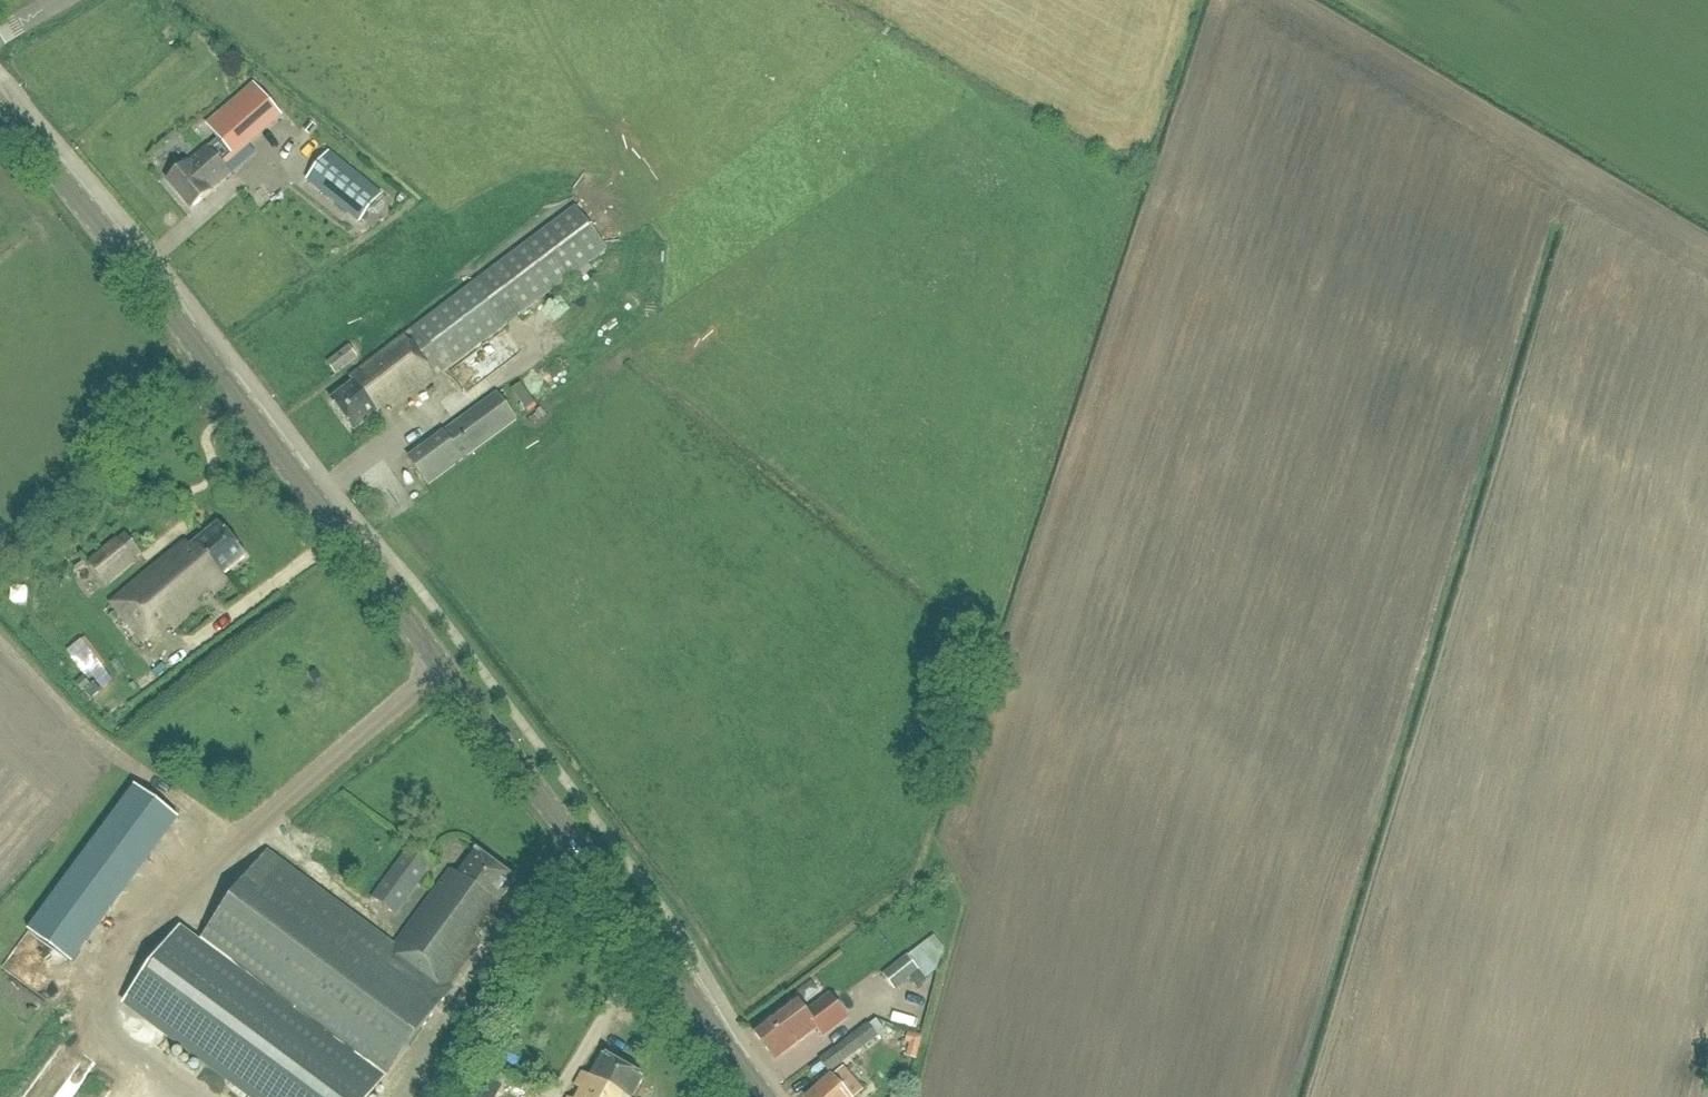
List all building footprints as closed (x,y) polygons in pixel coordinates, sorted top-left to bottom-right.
[(260,91),(248,102),(268,126),(280,115),(260,91)] [(229,123),(215,136),(219,140),(209,149),(208,147),(168,182),(168,181),(167,182),(192,211),(193,210),(192,210),(232,176),(223,165),(247,144),(229,123)] [(382,196),(329,155),(307,182),(360,224),(382,196)] [(393,411),(506,325),(608,251),(576,209),(475,284),(350,379),(353,384),(331,402),(355,432),(389,406),(393,411)] [(335,377),(358,359),(349,346),(326,364),(335,377)] [(428,486),(517,425),(498,398),(408,459),(428,486)] [(223,577),(246,558),(219,525),(191,549),(186,543),(111,604),(145,645),(169,625),(173,629),(200,606),(197,601),(211,589),(214,594),(228,583),(223,577)] [(134,562),(142,555),(125,534),(115,542),(87,564),(105,586),(135,563),(134,562)] [(104,663),(84,639),(67,652),(72,658),(69,660),(84,679),(104,663)] [(136,788),(29,932),(72,964),(178,821),(136,788)] [(396,919),(437,862),(412,843),(371,898),(396,919)] [(516,881),(477,852),(459,876),(452,871),(395,947),(268,853),(197,950),(177,935),(126,1004),(252,1096),(373,1096),(453,989),(449,987),(482,942),(476,938),(489,922),(494,926),(505,911),(498,906),(516,881)] [(906,956),(882,976),(894,992),(910,980),(918,990),(927,982),(926,980),(937,970),(941,958),(927,941),(907,957),(906,956)] [(829,996),(805,1013),(795,1000),(752,1032),(775,1062),(818,1030),(823,1037),(846,1019),(832,1000),(829,996)] [(924,1016),(927,1003),(901,997),(898,1010),(924,1016)] [(842,1065),(877,1038),(868,1026),(833,1052),(842,1065)] [(644,1079),(603,1056),(590,1079),(583,1075),(576,1087),(582,1091),(579,1096),(633,1096),(644,1079)] [(863,1091),(862,1091),(843,1070),(812,1096),(857,1096),(863,1091)]
